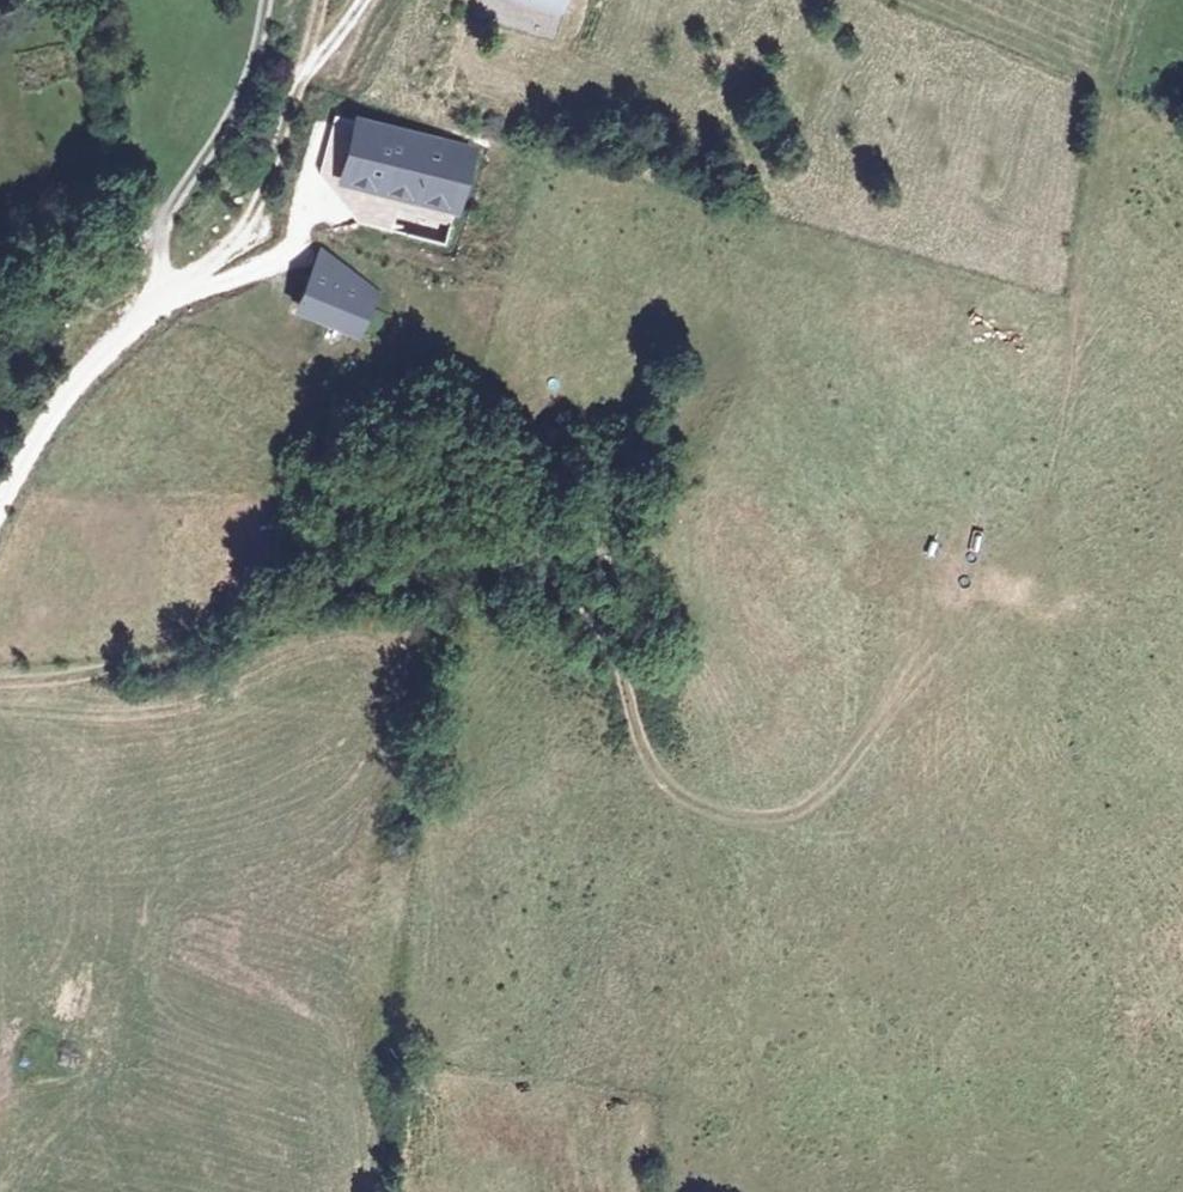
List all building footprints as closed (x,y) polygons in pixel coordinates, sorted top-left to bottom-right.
[(452,240),(476,150),(334,114),(316,183),(342,189),(336,211),(452,240)] [(319,248),(291,311),(357,343),(383,289),(319,248)]
